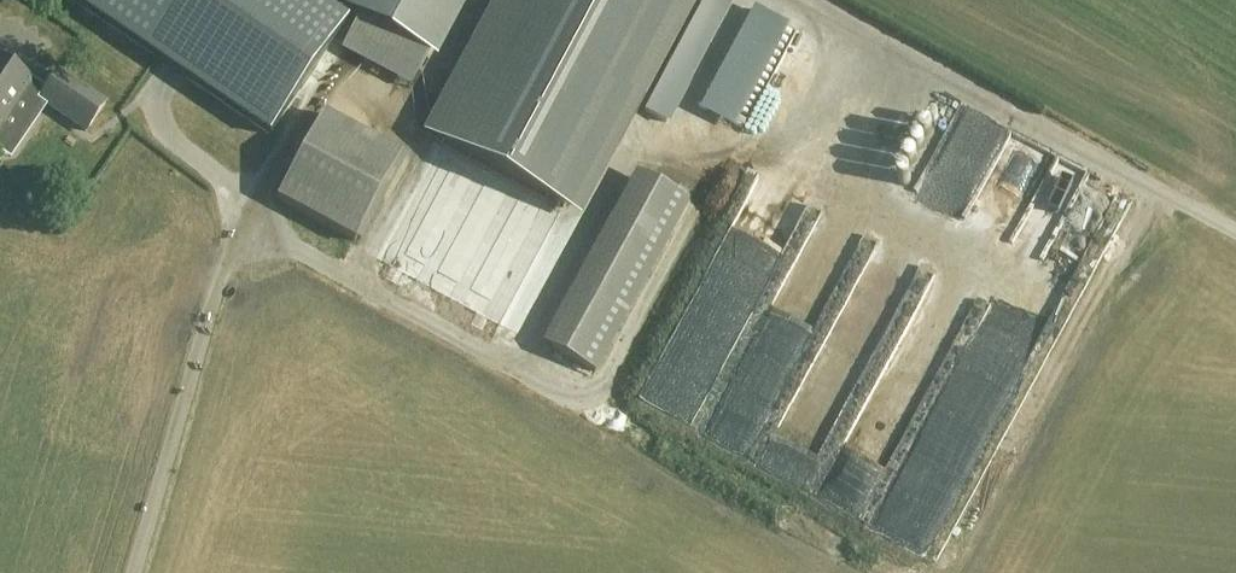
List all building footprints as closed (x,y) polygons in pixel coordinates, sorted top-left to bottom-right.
[(319,0),(86,0),(280,133),(355,24),(319,0)] [(401,40),(438,60),(470,0),(348,0),(343,9),(401,40)] [(563,208),(674,0),(518,0),(441,143),(563,208)] [(777,13),(749,0),(743,0),(732,24),(765,40),(777,13)] [(32,84),(0,62),(0,132),(32,84)] [(106,105),(60,74),(41,102),(87,133),(106,105)] [(999,255),(1052,150),(954,101),(937,135),(943,137),(937,149),(957,159),(953,167),(974,177),(948,230),(999,255)] [(325,115),(277,202),(393,265),(440,179),(325,115)] [(645,179),(550,349),(593,373),(688,203),(645,179)] [(499,191),(483,183),(465,182),(447,187),(433,198),(424,214),(421,232),(424,249),(434,265),(449,275),(466,280),(484,278),(501,270),(513,256),(519,239),(519,221),(512,204),(499,191)]
